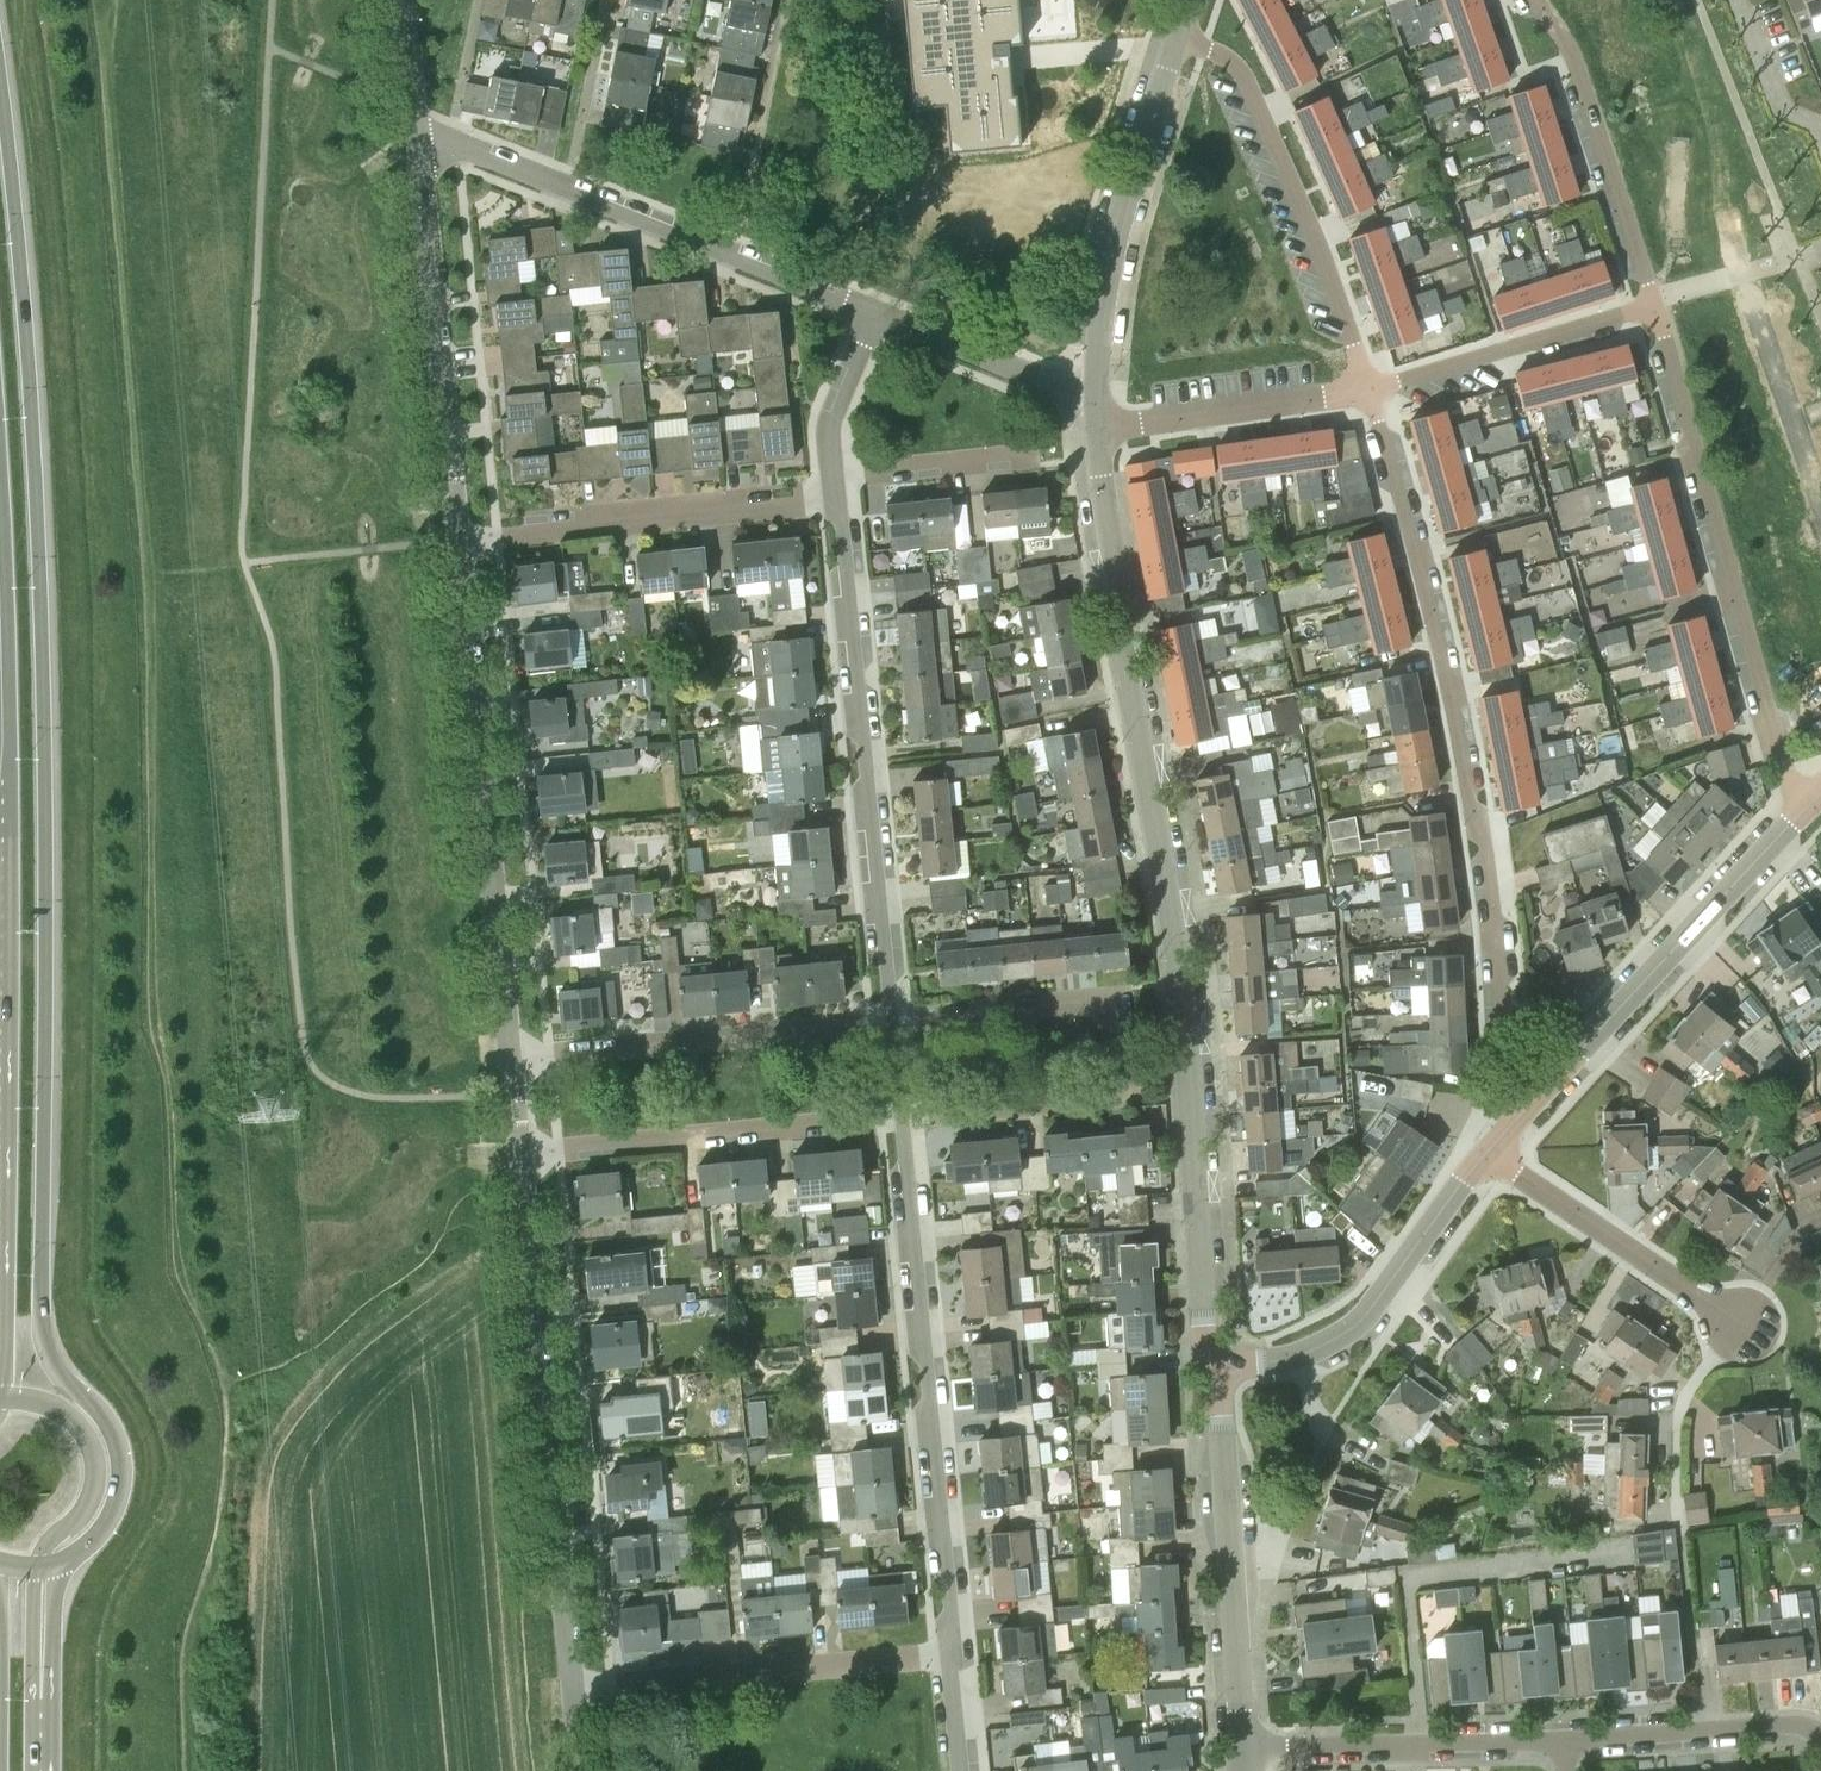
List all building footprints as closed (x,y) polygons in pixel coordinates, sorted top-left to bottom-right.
[(534,0),(483,0),(480,14),(503,19),(504,15),(530,20),(534,0)] [(530,20),(527,32),(553,37),(554,32),(577,36),(582,19),(586,0),(534,0),(530,20)] [(668,0),(626,0),(625,4),(631,6),(627,28),(649,32),(654,10),(665,12),(668,0)] [(771,7),(738,0),(731,0),(721,47),(755,54),(760,32),(766,33),(771,7)] [(915,107),(946,103),(950,151),(1022,143),(1017,93),(1014,93),(1009,42),(1023,41),(1019,0),(905,0),(915,107)] [(1246,13),(1272,0),(1240,0),(1246,13)] [(1289,23),(1282,9),(1300,0),(1272,0),(1246,13),(1259,39),(1289,23)] [(1475,0),(1435,0),(1418,6),(1416,0),(1386,0),(1395,26),(1417,19),(1418,20),(1475,0)] [(1488,26),(1479,0),(1475,0),(1418,20),(1421,31),(1450,21),(1456,37),(1488,26)] [(1820,12),(1820,0),(1787,0),(1800,33),(1813,28),(1809,17),(1820,12)] [(494,41),(497,23),(480,20),(477,38),(494,41)] [(1272,64),(1329,35),(1324,24),(1297,38),(1289,23),(1259,39),(1272,64)] [(1423,79),(1497,52),(1488,26),(1456,37),(1462,53),(1419,68),(1423,79)] [(644,55),(649,32),(627,28),(622,51),(616,50),(611,76),(651,84),(656,58),(644,55)] [(1329,35),(1272,64),(1286,91),(1316,76),(1308,60),(1335,46),(1329,35)] [(751,77),(755,54),(721,47),(711,96),(751,104),(756,78),(751,77)] [(1497,52),(1423,79),(1416,81),(1421,96),(1442,88),(1441,86),(1470,76),(1475,92),(1507,81),(1497,52)] [(520,67),(511,65),(509,77),(517,79),(520,67)] [(510,121),(518,81),(492,75),(490,87),(466,82),(462,105),(485,110),(484,115),(510,121)] [(646,110),(651,84),(611,76),(606,102),(612,103),(607,126),(630,131),(641,133),(646,110)] [(518,81),(510,121),(546,128),(547,122),(560,125),(567,91),(518,81)] [(1490,133),(1551,113),(1542,85),(1510,95),(1515,111),(1486,120),(1490,133)] [(746,130),(751,104),(711,96),(701,145),(735,152),(740,129),(746,130)] [(1428,119),(1455,110),(1451,96),(1424,105),(1428,119)] [(1307,138),(1366,112),(1361,101),(1333,113),(1326,97),(1295,111),(1307,138)] [(1319,164),(1349,151),(1343,136),(1363,127),(1372,123),(1388,116),(1383,104),(1366,112),(1307,138),(1319,164)] [(1525,150),(1559,140),(1551,113),(1490,133),(1472,138),(1474,144),(1478,143),(1486,146),(1508,138),(1513,154),(1525,150)] [(1489,192),(1568,167),(1559,140),(1525,150),(1530,167),(1486,182),(1489,192)] [(1397,158),(1392,147),(1387,149),(1391,160),(1397,158)] [(1330,190),(1389,164),(1384,153),(1356,166),(1349,151),(1319,164),(1330,190)] [(1389,164),(1330,190),(1343,218),(1373,204),(1366,188),(1394,176),(1389,164)] [(1568,167),(1489,192),(1490,194),(1507,188),(1511,199),(1540,190),(1545,206),(1577,195),(1568,167)] [(1503,193),(1490,197),(1495,210),(1507,205),(1503,193)] [(1387,226),(1389,226),(1420,214),(1418,207),(1416,201),(1382,213),(1387,226)] [(1420,214),(1422,219),(1435,214),(1430,202),(1418,207),(1420,214)] [(1572,223),(1563,227),(1568,240),(1577,237),(1572,223)] [(488,303),(521,299),(516,260),(557,255),(554,226),(521,230),(522,235),(488,239),(491,262),(484,263),(488,303)] [(1360,266),(1420,245),(1416,234),(1388,244),(1382,227),(1350,238),(1360,266)] [(1565,242),(1585,304),(1613,294),(1603,262),(1587,267),(1578,238),(1565,242)] [(1585,304),(1565,242),(1555,246),(1559,261),(1564,275),(1548,280),(1558,312),(1585,304)] [(1369,293),(1401,282),(1396,267),(1424,257),(1420,245),(1360,266),(1369,293)] [(640,360),(636,321),(632,287),(628,248),(557,255),(559,289),(600,284),(601,295),(610,294),(614,339),(600,340),(602,364),(622,362),(640,360)] [(1558,312),(1548,280),(1532,285),(1522,256),(1511,260),(1531,321),(1558,312)] [(1503,330),(1531,321),(1511,260),(1499,264),(1508,293),(1493,298),(1503,330)] [(711,352),(707,318),(703,279),(632,287),(636,321),(676,316),(680,355),(711,352)] [(1378,320),(1439,300),(1435,288),(1406,298),(1401,282),(1369,293),(1378,320)] [(501,361),(535,357),(533,341),(545,340),(542,317),(572,313),(570,294),(560,295),(521,299),(488,303),(488,305),(495,304),(501,361)] [(1441,302),(1446,316),(1465,309),(1460,296),(1441,302)] [(1439,300),(1378,320),(1388,349),(1420,338),(1414,321),(1443,312),(1439,300)] [(755,388),(786,384),(778,310),(707,318),(711,352),(751,347),(755,388)] [(573,340),(564,341),(564,351),(574,351),(573,340)] [(1599,353),(1615,415),(1627,412),(1620,382),(1636,378),(1627,345),(1599,353)] [(711,353),(698,354),(700,373),(712,371),(711,353)] [(1603,418),(1615,415),(1599,353),(1571,360),(1580,393),(1596,389),(1603,418)] [(501,420),(533,417),(583,411),(580,389),(550,393),(547,370),(537,371),(535,357),(501,361),(507,418),(500,418),(501,420)] [(640,360),(622,362),(625,384),(642,383),(640,360)] [(1564,397),(1580,393),(1571,360),(1544,367),(1560,429),(1571,427),(1564,397)] [(1547,433),(1560,429),(1544,367),(1515,374),(1523,407),(1540,403),(1547,433)] [(710,376),(693,377),(694,388),(711,386),(710,376)] [(652,473),(649,439),(642,383),(625,384),(619,385),(624,430),(616,431),(617,442),(576,447),(576,450),(581,481),(652,473)] [(720,431),(723,466),(794,458),(786,384),(755,388),(760,426),(720,431)] [(715,392),(717,405),(726,404),(730,398),(729,390),(715,392)] [(723,466),(720,431),(715,392),(685,395),(689,434),(649,439),(652,473),(723,466)] [(1504,394),(1488,399),(1494,418),(1510,413),(1504,394)] [(1419,449),(1481,431),(1478,418),(1448,427),(1443,410),(1411,420),(1419,449)] [(581,481),(576,450),(537,454),(533,417),(501,420),(505,460),(512,459),(514,482),(548,479),(549,485),(581,481)] [(1325,511),(1327,526),(1375,513),(1354,429),(1333,432),(1332,433),(1334,464),(1339,496),(1341,507),(1325,511)] [(1332,433),(1333,432),(1332,430),(1304,434),(1313,498),(1311,498),(1317,529),(1327,526),(1325,511),(1341,507),(1339,496),(1324,499),(1319,466),(1334,464),(1332,433)] [(1459,466),(1473,462),(1469,446),(1484,442),(1481,431),(1419,449),(1426,476),(1459,466)] [(1299,500),(1311,498),(1313,498),(1304,434),(1275,438),(1280,472),(1295,469),(1299,500)] [(1263,474),(1280,472),(1275,438),(1246,442),(1255,506),(1267,504),(1263,474)] [(1243,507),(1255,506),(1246,442),(1216,447),(1221,480),(1239,477),(1243,507)] [(1630,460),(1644,457),(1642,448),(1641,445),(1627,449),(1630,460)] [(1198,449),(1202,475),(1215,474),(1211,447),(1198,449)] [(1202,475),(1198,449),(1172,453),(1173,456),(1126,465),(1129,483),(1129,484),(1161,478),(1162,481),(1202,475)] [(1434,503),(1496,485),(1493,474),(1477,478),(1473,462),(1459,466),(1426,476),(1434,503)] [(1566,465),(1548,471),(1555,492),(1573,487),(1566,465)] [(1609,523),(1671,506),(1663,477),(1630,486),(1635,503),(1606,511),(1606,512),(1609,523)] [(1164,494),(1162,481),(1161,478),(1129,484),(1129,483),(1127,483),(1133,511),(1196,499),(1194,488),(1164,494)] [(1526,480),(1514,483),(1516,490),(1528,487),(1526,480)] [(1496,485),(1434,503),(1442,532),(1475,522),(1470,505),(1500,497),(1496,485)] [(1014,490),(1018,523),(1017,523),(1018,537),(1051,534),(1050,520),(1046,487),(1014,490)] [(1017,523),(1018,523),(1014,490),(982,494),(986,526),(1017,523)] [(919,500),(922,533),(923,545),(923,550),(948,548),(949,549),(955,548),(953,530),(955,530),(951,497),(919,500)] [(1138,540),(1172,533),(1169,518),(1199,513),(1196,499),(1133,511),(1138,540)] [(923,545),(922,533),(919,500),(886,504),(892,551),(905,550),(905,547),(923,545)] [(1646,542),(1679,533),(1671,506),(1609,523),(1612,534),(1641,526),(1646,542)] [(1606,512),(1591,517),(1594,527),(1609,523),(1606,512)] [(1144,568),(1207,556),(1205,545),(1175,550),(1172,533),(1138,540),(1144,568)] [(1325,577),(1388,561),(1381,533),(1348,541),(1352,557),(1322,564),(1325,577)] [(1624,578),(1686,561),(1679,533),(1646,542),(1650,558),(1621,566),(1624,578)] [(774,625),(786,624),(807,622),(806,607),(792,609),(789,576),(803,575),(798,537),(765,540),(769,578),(771,592),(774,625)] [(765,540),(732,544),(737,588),(742,588),(743,596),(771,592),(769,578),(765,540)] [(977,596),(993,595),(1000,594),(998,577),(991,578),(988,545),(972,547),(976,582),(977,596)] [(671,551),(675,589),(708,585),(704,547),(671,551)] [(958,584),(976,582),(972,547),(955,548),(958,584)] [(1242,552),(1245,567),(1262,563),(1259,548),(1242,552)] [(1456,586),(1519,571),(1516,558),(1486,565),(1482,549),(1449,557),(1456,586)] [(642,592),(675,589),(671,551),(638,554),(642,592)] [(1207,556),(1144,568),(1150,598),(1183,592),(1180,575),(1210,569),(1228,565),(1226,554),(1207,557),(1207,556)] [(1362,597),(1395,589),(1388,561),(1325,577),(1328,588),(1358,581),(1362,597)] [(1686,561),(1624,578),(1602,585),(1605,595),(1627,589),(1628,590),(1657,582),(1662,598),(1694,589),(1686,561)] [(1020,585),(1054,578),(1051,562),(1017,569),(1020,585)] [(566,596),(563,563),(538,566),(538,565),(516,568),(520,602),(566,596)] [(896,591),(931,587),(929,571),(894,575),(896,591)] [(1463,614),(1496,605),(1492,589),(1522,582),(1519,571),(1456,586),(1463,614)] [(1054,578),(1020,585),(1022,601),(1057,594),(1054,578)] [(1268,589),(1265,578),(1253,581),(1256,592),(1268,589)] [(931,587),(896,591),(897,607),(932,603),(931,587)] [(570,611),(601,608),(615,606),(613,589),(568,594),(570,611)] [(1325,636),(1402,616),(1395,589),(1362,597),(1366,613),(1337,621),(1322,624),(1325,636)] [(724,595),(727,630),(742,628),(738,593),(724,595)] [(712,632),(727,630),(724,595),(709,597),(712,632)] [(630,634),(646,633),(643,596),(626,597),(627,605),(630,634)] [(1042,636),(1074,629),(1068,598),(1019,607),(1026,639),(1042,636)] [(1470,641),(1532,626),(1530,614),(1500,622),(1496,605),(1463,614),(1470,641)] [(601,608),(570,611),(572,629),(603,625),(601,608)] [(933,641),(949,639),(946,608),(930,609),(897,613),(901,645),(933,641)] [(742,628),(749,627),(748,611),(740,611),(742,628)] [(1200,633),(1221,630),(1219,615),(1198,618),(1200,633)] [(1647,661),(1709,644),(1701,615),(1668,624),(1673,640),(1643,649),(1647,661)] [(1402,616),(1325,636),(1303,642),(1306,653),(1314,651),(1343,645),(1372,637),(1376,654),(1409,645),(1402,616)] [(1581,627),(1568,620),(1561,634),(1574,640),(1581,627)] [(1162,659),(1224,646),(1238,643),(1236,631),(1222,634),(1192,640),(1189,623),(1156,630),(1162,659)] [(774,674),(812,670),(809,637),(787,639),(786,624),(774,625),(750,627),(755,676),(774,674)] [(1631,652),(1628,639),(1624,625),(1595,633),(1599,647),(1604,645),(1608,658),(1631,652)] [(1532,626),(1470,641),(1477,670),(1510,662),(1506,646),(1535,638),(1532,626)] [(528,673),(572,668),(568,629),(524,634),(528,673)] [(1048,667),(1080,661),(1074,629),(1042,636),(1048,667)] [(904,676),(952,671),(949,639),(933,641),(901,645),(904,676)] [(993,658),(1012,654),(1010,642),(991,645),(993,658)] [(1683,680),(1716,671),(1709,644),(1647,661),(1650,672),(1679,664),(1683,680)] [(1167,687),(1200,680),(1197,664),(1227,658),(1224,646),(1162,659),(1167,687)] [(985,655),(966,657),(967,670),(986,668),(985,659),(985,655)] [(1080,661),(1048,667),(1029,670),(1035,702),(1087,692),(1080,661)] [(1374,710),(1388,707),(1420,700),(1414,672),(1383,678),(1380,667),(1351,673),(1354,686),(1364,684),(1367,699),(1370,709),(1358,711),(1358,713),(1374,710)] [(812,670),(774,674),(777,706),(761,707),(761,712),(759,712),(760,723),(809,718),(807,704),(815,703),(812,670)] [(907,708),(955,703),(952,671),(904,676),(907,708)] [(1662,715),(1724,698),(1716,671),(1683,680),(1669,684),(1673,700),(1658,704),(1662,715)] [(583,697),(618,693),(617,679),(568,684),(569,697),(569,698),(583,697)] [(1173,715),(1236,703),(1233,690),(1203,696),(1200,680),(1167,687),(1173,715)] [(974,700),(989,698),(987,685),(972,687),(974,700)] [(1003,724),(1038,717),(1035,701),(1032,690),(999,697),(1003,724)] [(1551,713),(1551,712),(1548,700),(1518,706),(1515,690),(1482,696),(1487,725),(1551,713)] [(569,697),(565,698),(531,702),(534,735),(549,733),(550,744),(569,742),(588,740),(583,697),(569,698),(569,697)] [(1724,698),(1662,715),(1665,728),(1694,720),(1699,736),(1732,727),(1724,698)] [(1302,732),(1296,699),(1272,704),(1278,736),(1302,732)] [(1394,734),(1426,728),(1420,700),(1388,707),(1394,734)] [(1236,703),(1173,715),(1179,744),(1212,738),(1227,734),(1230,748),(1247,745),(1241,714),(1244,713),(1242,701),(1236,703)] [(955,703),(907,708),(910,740),(943,736),(958,735),(955,703)] [(1302,724),(1318,721),(1315,704),(1299,707),(1302,724)] [(660,712),(648,710),(646,726),(658,728),(660,712)] [(1374,710),(1358,713),(1360,725),(1377,722),(1374,710)] [(1526,747),(1541,744),(1538,728),(1564,723),(1562,710),(1551,712),(1551,713),(1487,725),(1493,753),(1526,747)] [(783,769),(822,765),(818,732),(810,733),(809,718),(760,723),(761,739),(759,739),(763,771),(783,769)] [(1008,746),(1042,739),(1039,723),(1005,730),(1008,746)] [(1067,765),(1100,759),(1093,727),(1061,734),(1067,765)] [(1400,762),(1431,756),(1426,728),(1394,734),(1400,762)] [(964,752),(999,748),(997,732),(962,736),(964,752)] [(645,735),(632,736),(634,747),(647,745),(645,735)] [(1498,781),(1575,766),(1573,754),(1567,755),(1564,738),(1562,738),(1562,740),(1541,744),(1526,747),(1493,753),(1498,781)] [(1709,766),(1740,757),(1736,743),(1705,752),(1709,766)] [(645,746),(633,748),(589,752),(590,768),(635,763),(635,759),(646,758),(645,746)] [(1370,769),(1386,765),(1383,753),(1367,756),(1370,769)] [(696,770),(694,755),(681,756),(683,772),(696,770)] [(966,775),(1001,772),(999,756),(964,759),(966,774),(966,775)] [(1233,802),(1267,795),(1276,793),(1271,767),(1252,772),(1249,756),(1225,761),(1227,774),(1196,780),(1202,808),(1233,802)] [(1386,765),(1370,769),(1365,769),(1367,781),(1386,777),(1389,794),(1437,784),(1431,756),(1400,762),(1386,765)] [(1284,760),(1286,768),(1290,788),(1307,785),(1307,783),(1302,764),(1301,757),(1284,760)] [(1624,757),(1614,759),(1617,774),(1627,773),(1624,757)] [(1740,757),(1709,766),(1713,779),(1744,771),(1740,757)] [(1073,796),(1106,790),(1100,759),(1067,765),(1053,768),(1060,799),(1073,796)] [(769,818),(805,814),(803,800),(825,798),(822,765),(783,769),(786,801),(768,802),(769,818)] [(1575,766),(1498,781),(1504,810),(1537,804),(1534,787),(1577,778),(1575,766)] [(542,814),(585,810),(581,767),(564,769),(564,774),(538,776),(542,814)] [(917,812),(950,809),(947,777),(914,780),(917,812)] [(1684,791),(1729,831),(1736,823),(1731,818),(1741,807),(1715,783),(1707,792),(1694,780),(1684,791)] [(1307,787),(1294,790),(1297,804),(1310,801),(1307,787)] [(1080,827),(1111,821),(1106,790),(1073,796),(1080,827)] [(1017,807),(1036,804),(1034,791),(1015,795),(1017,807)] [(1721,840),(1729,831),(1684,791),(1667,810),(1679,822),(1706,846),(1716,835),(1721,840)] [(1208,837),(1252,828),(1262,826),(1257,798),(1268,796),(1267,795),(1233,802),(1202,808),(1208,837)] [(1036,804),(1017,807),(1019,820),(1038,816),(1036,804)] [(699,818),(699,811),(695,807),(685,808),(685,809),(686,823),(696,823),(699,818)] [(920,843),(953,840),(950,809),(917,812),(920,843)] [(1697,856),(1706,846),(1679,822),(1667,810),(1650,829),(1662,841),(1694,869),(1702,861),(1697,856)] [(1375,832),(1376,837),(1378,849),(1390,848),(1413,845),(1446,841),(1442,812),(1410,817),(1411,827),(1375,832)] [(793,864),(831,860),(828,827),(806,829),(805,814),(769,818),(771,833),(789,832),(793,864)] [(1568,859),(1600,849),(1614,845),(1605,814),(1541,834),(1550,863),(1568,859)] [(1359,840),(1358,834),(1355,816),(1327,821),(1331,839),(1334,855),(1361,850),(1359,840)] [(1111,821),(1080,827),(1085,855),(1070,858),(1072,866),(1082,866),(1085,881),(1120,875),(1115,853),(1117,853),(1111,821)] [(994,837),(1013,835),(1012,822),(992,824),(994,837)] [(1214,865),(1275,852),(1272,840),(1256,844),(1252,828),(1208,837),(1214,865)] [(1320,830),(1312,831),(1314,844),(1322,842),(1320,830)] [(953,840),(920,843),(923,876),(931,875),(932,880),(964,877),(973,877),(969,839),(953,840)] [(1417,873),(1449,869),(1446,841),(1413,845),(1390,848),(1393,876),(1417,873)] [(1686,878),(1694,869),(1662,841),(1644,860),(1642,858),(1633,869),(1656,890),(1665,879),(1671,884),(1681,873),(1686,878)] [(587,878),(584,842),(569,843),(569,842),(563,843),(563,844),(545,846),(549,882),(587,878)] [(1625,878),(1623,872),(1614,845),(1600,849),(1610,882),(1625,878)] [(1275,852),(1214,865),(1219,893),(1250,887),(1248,875),(1263,872),(1262,867),(1277,864),(1291,860),(1287,849),(1275,852)] [(1316,859),(1302,861),(1306,888),(1320,885),(1316,859)] [(1568,859),(1550,863),(1535,868),(1540,885),(1573,875),(1568,859)] [(803,912),(814,910),(813,895),(834,893),(831,860),(793,864),(775,865),(778,899),(777,899),(779,914),(803,912)] [(1350,861),(1332,865),(1336,885),(1354,881),(1350,861)] [(1421,902),(1453,897),(1449,869),(1417,873),(1421,902)] [(1646,900),(1656,890),(1633,869),(1623,872),(1625,878),(1632,901),(1643,897),(1646,900)] [(593,894),(616,891),(635,889),(633,873),(592,877),(593,894)] [(1057,876),(1058,884),(1070,882),(1069,874),(1057,876)] [(1120,875),(1085,881),(1088,897),(1123,890),(1120,875)] [(931,897),(966,893),(964,877),(932,880),(929,881),(931,897)] [(1007,889),(1006,880),(994,881),(995,890),(1007,889)] [(1058,884),(1060,903),(1072,902),(1070,882),(1058,884)] [(1047,904),(1060,903),(1058,884),(1045,885),(1047,904)] [(995,890),(997,909),(1009,908),(1007,889),(995,890)] [(984,911),(997,909),(995,890),(982,891),(984,911)] [(594,950),(594,948),(598,948),(611,947),(609,930),(613,930),(610,906),(618,905),(616,891),(593,894),(595,908),(589,908),(589,914),(552,917),(557,953),(594,950)] [(1380,903),(1379,892),(1369,893),(1370,904),(1380,903)] [(966,893),(931,897),(932,913),(968,909),(966,893)] [(1290,917),(1327,911),(1324,893),(1288,899),(1290,917)] [(1595,944),(1596,944),(1628,933),(1615,893),(1581,903),(1587,922),(1588,922),(1595,944)] [(1453,897),(1421,902),(1425,930),(1457,926),(1453,897)] [(1820,971),(1820,946),(1818,941),(1820,938),(1820,922),(1807,901),(1795,909),(1794,908),(1776,921),(1800,956),(1807,966),(1814,961),(1820,971)] [(1390,905),(1380,906),(1382,919),(1392,917),(1408,915),(1407,903),(1390,905)] [(1602,962),(1596,944),(1595,944),(1588,922),(1587,922),(1581,903),(1563,910),(1569,928),(1555,932),(1569,973),(1602,962)] [(814,910),(803,912),(804,926),(837,923),(836,908),(814,910)] [(1228,945),(1291,940),(1290,928),(1289,923),(1274,924),(1272,912),(1258,914),(1240,915),(1240,914),(1226,915),(1228,945)] [(1820,975),(1820,971),(1814,961),(1807,966),(1800,956),(1776,921),(1757,934),(1758,935),(1747,943),(1765,968),(1776,960),(1782,969),(1781,971),(1789,981),(1801,971),(1809,983),(1820,975)] [(1063,938),(1062,923),(1030,926),(1035,974),(1066,971),(1063,938)] [(1003,978),(1035,974),(1030,926),(999,929),(1003,978)] [(660,928),(660,937),(671,936),(670,927),(660,928)] [(972,981),(1003,978),(999,929),(997,929),(999,945),(969,948),(972,981)] [(1095,935),(1098,968),(1130,965),(1127,932),(1095,935)] [(664,972),(679,971),(676,935),(671,936),(660,937),(664,972)] [(1066,971),(1098,968),(1095,935),(1063,938),(1066,971)] [(972,981),(969,948),(967,936),(935,940),(940,984),(972,981)] [(1231,974),(1262,971),(1261,955),(1292,952),(1291,940),(1228,945),(1231,974)] [(600,964),(628,962),(641,961),(640,944),(611,947),(598,948),(600,964)] [(811,1002),(807,963),(792,965),(790,953),(774,954),(773,946),(758,948),(762,983),(776,982),(778,1005),(811,1002)] [(747,985),(762,983),(758,948),(742,949),(745,970),(713,973),(717,1011),(750,1008),(747,985)] [(1429,985),(1461,983),(1459,955),(1427,956),(1428,972),(1414,974),(1396,974),(1397,986),(1415,985),(1429,985)] [(650,972),(654,1017),(668,1016),(663,958),(653,959),(654,971),(650,972)] [(807,963),(811,1002),(844,998),(841,960),(807,963)] [(1353,961),(1355,985),(1380,984),(1378,960),(1353,961)] [(595,978),(594,966),(574,967),(576,990),(560,991),(564,1027),(601,1023),(601,1022),(617,1020),(616,1001),(612,1002),(611,980),(597,981),(597,978),(595,978)] [(1279,999),(1296,997),(1295,996),(1297,995),(1296,981),(1283,981),(1282,970),(1262,971),(1231,974),(1233,1003),(1265,1000),(1279,999)] [(683,1015),(717,1011),(713,973),(679,976),(683,1015)] [(1809,983),(1818,995),(1820,993),(1820,975),(1809,983)] [(1431,1014),(1463,1012),(1461,983),(1429,985),(1431,1014)] [(1415,985),(1397,986),(1391,987),(1392,999),(1416,998),(1415,985)] [(1725,1055),(1730,1049),(1739,1039),(1728,1030),(1731,1027),(1724,1022),(1733,1011),(1721,1002),(1721,1001),(1710,992),(1701,1002),(1700,1001),(1685,1019),(1684,1018),(1683,1019),(1715,1046),(1725,1055)] [(1749,996),(1739,1005),(1753,1022),(1763,1013),(1749,996)] [(1296,997),(1279,999),(1280,1011),(1297,1009),(1296,997)] [(1265,1000),(1233,1003),(1236,1032),(1267,1029),(1265,1000)] [(1402,1044),(1418,1043),(1464,1040),(1463,1012),(1431,1014),(1431,1030),(1417,1031),(1401,1032),(1401,1033),(1386,1033),(1386,1044),(1402,1044)] [(1742,1059),(1730,1049),(1725,1055),(1715,1046),(1683,1019),(1668,1037),(1670,1038),(1661,1049),(1673,1059),(1684,1068),(1693,1057),(1699,1062),(1709,1073),(1720,1061),(1731,1071),(1742,1059)] [(1418,1043),(1402,1044),(1403,1056),(1408,1055),(1409,1072),(1466,1069),(1464,1040),(1418,1043)] [(1274,1082),(1305,1078),(1318,1077),(1317,1065),(1298,1067),(1296,1041),(1259,1044),(1260,1054),(1240,1055),(1242,1084),(1274,1082)] [(1368,1051),(1349,1050),(1348,1066),(1368,1067),(1368,1051)] [(1777,1050),(1762,1064),(1778,1081),(1793,1067),(1777,1050)] [(1798,1055),(1792,1058),(1797,1066),(1802,1063),(1798,1055)] [(1742,1059),(1731,1071),(1743,1081),(1753,1069),(1742,1059)] [(1650,1081),(1681,1101),(1690,1086),(1659,1067),(1650,1081)] [(1245,1113),(1277,1111),(1275,1094),(1306,1091),(1305,1078),(1274,1082),(1242,1084),(1245,1113)] [(1429,1103),(1432,1084),(1403,1078),(1399,1097),(1429,1103)] [(1672,1115),(1681,1101),(1650,1081),(1641,1095),(1672,1115)] [(1820,1118),(1820,1106),(1819,1101),(1808,1106),(1815,1120),(1820,1118)] [(1804,1125),(1815,1120),(1808,1106),(1798,1111),(1804,1125)] [(1247,1141),(1310,1137),(1309,1124),(1294,1125),(1293,1109),(1277,1111),(1245,1113),(1247,1141)] [(1603,1148),(1646,1146),(1645,1123),(1634,1124),(1634,1110),(1603,1111),(1604,1125),(1602,1125),(1603,1148)] [(1350,1117),(1342,1114),(1336,1127),(1344,1131),(1350,1117)] [(1376,1151),(1414,1178),(1437,1146),(1398,1119),(1375,1151),(1376,1151)] [(1119,1211),(1147,1209),(1146,1194),(1134,1195),(1131,1162),(1150,1160),(1147,1125),(1127,1127),(1127,1133),(1111,1134),(1115,1170),(1118,1196),(1119,1211)] [(1085,1167),(1082,1137),(1065,1139),(1065,1133),(1045,1135),(1047,1155),(1032,1157),(1036,1190),(1051,1188),(1049,1170),(1084,1167),(1085,1167)] [(1100,1171),(1115,1170),(1111,1134),(1082,1137),(1085,1167),(1084,1167),(1087,1191),(1102,1189),(1100,1171)] [(1673,1153),(1683,1153),(1688,1153),(1688,1146),(1688,1144),(1694,1145),(1694,1136),(1672,1137),(1673,1153)] [(1310,1137),(1247,1141),(1249,1171),(1281,1168),(1281,1163),(1300,1162),(1299,1149),(1310,1148),(1310,1137)] [(1658,1154),(1673,1153),(1672,1137),(1657,1138),(1658,1154)] [(1036,1190),(1032,1157),(1018,1158),(1016,1138),(984,1141),(988,1178),(989,1193),(1022,1189),(1022,1191),(1036,1190)] [(988,1193),(989,1193),(988,1178),(984,1141),(951,1144),(955,1181),(986,1178),(988,1193)] [(1820,1187),(1820,1147),(1819,1142),(1791,1155),(1782,1159),(1788,1173),(1799,1197),(1820,1187)] [(1646,1146),(1603,1148),(1604,1171),(1606,1170),(1606,1184),(1637,1182),(1636,1169),(1647,1169),(1646,1146)] [(1690,1172),(1715,1146),(1688,1146),(1688,1153),(1683,1153),(1683,1159),(1681,1162),(1690,1172)] [(827,1152),(830,1190),(864,1187),(860,1149),(827,1152)] [(1391,1211),(1414,1178),(1376,1151),(1337,1207),(1342,1212),(1364,1232),(1383,1205),(1391,1211)] [(803,1242),(798,1194),(830,1190),(827,1152),(793,1155),(796,1179),(782,1180),(785,1215),(787,1243),(803,1242)] [(1745,1174),(1759,1184),(1777,1158),(1770,1153),(1760,1166),(1754,1162),(1745,1174)] [(785,1215),(782,1180),(767,1181),(765,1158),(732,1161),(736,1200),(768,1196),(770,1217),(785,1215)] [(703,1203),(736,1200),(732,1161),(699,1165),(703,1203)] [(1289,1178),(1289,1194),(1311,1193),(1315,1188),(1310,1183),(1297,1171),(1289,1178)] [(620,1192),(618,1172),(578,1177),(582,1214),(630,1210),(629,1191),(620,1192)] [(1750,1196),(1759,1184),(1745,1174),(1737,1187),(1744,1192),(1750,1196)] [(1256,1196),(1289,1194),(1289,1178),(1255,1180),(1256,1196)] [(1713,1236),(1737,1202),(1718,1189),(1713,1197),(1702,1189),(1684,1214),(1695,1222),(1694,1223),(1713,1236)] [(1737,1202),(1713,1236),(1732,1249),(1733,1248),(1744,1256),(1761,1230),(1767,1222),(1755,1214),(1762,1204),(1750,1196),(1744,1192),(1737,1202)] [(881,1222),(880,1205),(866,1206),(866,1213),(867,1224),(881,1222)] [(688,1208),(688,1212),(690,1229),(691,1244),(706,1243),(703,1207),(688,1208)] [(1147,1209),(1119,1211),(1120,1226),(1148,1224),(1147,1209)] [(993,1231),(991,1211),(962,1214),(964,1234),(981,1232),(993,1231)] [(631,1235),(690,1229),(688,1212),(629,1219),(631,1235)] [(835,1231),(836,1245),(848,1244),(869,1241),(868,1227),(867,1224),(866,1213),(833,1217),(835,1231)] [(1088,1216),(1089,1227),(1100,1226),(1099,1220),(1093,1215),(1088,1216)] [(1256,1228),(1252,1225),(1240,1239),(1244,1243),(1256,1228)] [(1296,1250),(1299,1281),(1339,1278),(1334,1225),(1294,1228),(1296,1250)] [(1002,1278),(1018,1276),(1024,1275),(1018,1228),(1014,1229),(993,1231),(981,1232),(982,1248),(962,1250),(965,1282),(1002,1278)] [(689,1230),(680,1231),(681,1240),(690,1239),(689,1230)] [(1116,1282),(1152,1280),(1151,1263),(1157,1263),(1155,1243),(1119,1245),(1118,1231),(1089,1233),(1090,1248),(1099,1247),(1101,1282),(1116,1282)] [(1299,1281),(1296,1250),(1268,1252),(1267,1237),(1255,1238),(1259,1284),(1299,1281)] [(1070,1243),(1061,1244),(1061,1256),(1070,1256),(1070,1243)] [(849,1259),(848,1244),(836,1245),(812,1247),(813,1263),(816,1296),(836,1294),(874,1290),(871,1257),(849,1259)] [(639,1306),(641,1305),(676,1303),(686,1302),(684,1284),(653,1287),(650,1248),(623,1250),(623,1254),(607,1256),(607,1255),(601,1255),(601,1257),(586,1258),(590,1295),(627,1291),(638,1290),(639,1306)] [(1514,1265),(1524,1305),(1547,1300),(1544,1290),(1556,1287),(1549,1257),(1536,1261),(1536,1259),(1514,1265)] [(1527,1315),(1524,1305),(1514,1265),(1492,1271),(1492,1272),(1479,1275),(1483,1290),(1487,1305),(1500,1302),(1503,1312),(1505,1311),(1508,1321),(1518,1318),(1527,1315)] [(1041,1322),(1041,1321),(1040,1307),(1006,1311),(1005,1304),(1021,1302),(1018,1276),(1002,1278),(965,1282),(968,1314),(989,1312),(990,1327),(1025,1324),(1041,1322)] [(1118,1311),(1154,1309),(1152,1280),(1116,1282),(1101,1282),(1095,1283),(1096,1296),(1117,1294),(1118,1311)] [(822,1343),(857,1340),(856,1325),(877,1323),(874,1290),(836,1294),(839,1326),(820,1328),(822,1343)] [(677,1319),(676,1303),(641,1305),(642,1321),(653,1320),(677,1319)] [(1154,1309),(1118,1311),(1105,1312),(1108,1348),(1125,1347),(1162,1345),(1161,1325),(1155,1325),(1154,1309)] [(1623,1363),(1646,1329),(1627,1316),(1626,1317),(1615,1309),(1598,1335),(1609,1342),(1605,1349),(1623,1361),(1622,1363),(1623,1363)] [(1540,1329),(1536,1313),(1527,1315),(1518,1318),(1522,1333),(1540,1329)] [(640,1361),(636,1322),(634,1322),(593,1326),(595,1346),(597,1360),(597,1365),(639,1361),(640,1361)] [(1020,1339),(1027,1338),(1025,1324),(990,1327),(992,1342),(971,1344),(975,1377),(1012,1373),(1023,1372),(1020,1339)] [(1522,1333),(1526,1349),(1544,1345),(1540,1329),(1522,1333)] [(1646,1329),(1623,1363),(1643,1377),(1648,1369),(1659,1376),(1667,1365),(1676,1353),(1664,1345),(1665,1344),(1646,1331),(1647,1329),(1646,1329)] [(1476,1361),(1480,1367),(1493,1355),(1471,1330),(1458,1341),(1476,1361)] [(1575,1332),(1560,1358),(1574,1366),(1589,1340),(1575,1332)] [(845,1389),(884,1385),(880,1352),(859,1354),(857,1340),(822,1343),(824,1359),(827,1389),(845,1388),(845,1389)] [(1465,1380),(1480,1367),(1476,1361),(1458,1341),(1447,1350),(1445,1357),(1465,1380)] [(1098,1364),(1126,1361),(1125,1347),(1108,1348),(1097,1349),(1098,1364)] [(1097,1349),(1067,1351),(1067,1365),(1098,1364),(1097,1349)] [(1550,1376),(1558,1359),(1559,1357),(1543,1350),(1535,1365),(1530,1363),(1523,1381),(1535,1385),(1541,1372),(1550,1376)] [(1114,1410),(1166,1407),(1165,1387),(1160,1388),(1159,1374),(1127,1376),(1126,1361),(1098,1364),(1099,1378),(1110,1378),(1111,1409),(1114,1409),(1114,1410)] [(1391,1392),(1425,1417),(1438,1399),(1446,1388),(1438,1382),(1414,1364),(1406,1375),(1404,1374),(1391,1392)] [(1601,1381),(1614,1390),(1623,1377),(1609,1369),(1601,1381)] [(709,1380),(704,1372),(693,1378),(698,1387),(709,1380)] [(1000,1422),(1033,1418),(1032,1404),(1015,1405),(1012,1373),(975,1377),(978,1409),(999,1407),(1000,1422)] [(604,1437),(664,1431),(661,1409),(674,1408),(673,1392),(671,1374),(635,1378),(637,1395),(613,1397),(613,1402),(601,1404),(604,1437)] [(755,1379),(742,1385),(746,1395),(759,1390),(755,1379)] [(1607,1402),(1614,1390),(1601,1381),(1592,1394),(1599,1398),(1606,1403),(1607,1402)] [(831,1438),(867,1434),(866,1420),(887,1418),(884,1385),(845,1389),(849,1421),(830,1422),(831,1438)] [(1433,1424),(1425,1417),(1391,1392),(1377,1410),(1378,1411),(1370,1421),(1394,1439),(1401,1445),(1409,1435),(1419,1443),(1433,1424)] [(1610,1404),(1607,1402),(1606,1403),(1599,1398),(1587,1415),(1605,1415),(1617,1414),(1646,1414),(1646,1399),(1617,1399),(1617,1404),(1610,1404)] [(749,1418),(766,1416),(764,1400),(747,1402),(749,1418)] [(1104,1459),(1132,1457),(1131,1442),(1163,1440),(1162,1426),(1167,1426),(1166,1407),(1114,1410),(1116,1443),(1103,1444),(1104,1459)] [(1753,1410),(1759,1452),(1781,1449),(1781,1447),(1794,1445),(1793,1436),(1789,1407),(1776,1409),(1776,1407),(1753,1410)] [(1736,1455),(1759,1452),(1753,1410),(1731,1413),(1731,1414),(1718,1416),(1724,1455),(1736,1454),(1736,1455)] [(1605,1415),(1587,1415),(1567,1416),(1567,1432),(1605,1431),(1605,1415)] [(1442,1439),(1452,1426),(1439,1417),(1430,1431),(1442,1439)] [(1022,1467),(1038,1466),(1033,1418),(1000,1422),(1002,1437),(981,1439),(984,1471),(1022,1467)] [(1452,1426),(1442,1439),(1455,1448),(1464,1435),(1452,1426)] [(1488,1437),(1488,1431),(1483,1427),(1477,1427),(1473,1432),(1473,1438),(1478,1442),(1484,1442),(1488,1437)] [(1604,1473),(1646,1475),(1647,1434),(1620,1433),(1620,1443),(1605,1442),(1604,1473)] [(836,1485),(893,1479),(890,1446),(868,1448),(867,1434),(831,1438),(836,1485)] [(739,1440),(722,1442),(723,1452),(728,1456),(740,1455),(739,1440)] [(1085,1444),(1075,1444),(1075,1459),(1085,1459),(1085,1444)] [(1506,1472),(1528,1472),(1528,1458),(1528,1451),(1505,1451),(1506,1472)] [(1133,1504),(1172,1502),(1171,1482),(1166,1482),(1165,1469),(1133,1471),(1132,1457),(1104,1459),(1098,1460),(1099,1475),(1112,1474),(1119,1474),(1120,1488),(1121,1505),(1133,1504)] [(1414,1487),(1420,1466),(1390,1458),(1384,1479),(1414,1487)] [(1583,1461),(1567,1461),(1566,1472),(1583,1472),(1583,1461)] [(664,1516),(662,1503),(658,1462),(624,1466),(625,1473),(608,1475),(612,1508),(647,1504),(648,1518),(664,1516)] [(1754,1480),(1770,1478),(1768,1463),(1752,1465),(1754,1480)] [(1010,1516),(1043,1513),(1038,1466),(1022,1467),(984,1471),(988,1504),(1008,1502),(1010,1516)] [(1582,1484),(1583,1472),(1566,1472),(1566,1474),(1555,1474),(1551,1474),(1551,1483),(1566,1483),(1582,1484)] [(1644,1516),(1646,1475),(1604,1473),(1603,1504),(1618,1505),(1617,1515),(1644,1516)] [(1325,1508),(1366,1520),(1372,1498),(1375,1486),(1366,1483),(1337,1474),(1333,1487),(1331,1486),(1325,1508)] [(1535,1478),(1514,1479),(1514,1490),(1535,1490),(1535,1478)] [(1770,1478),(1754,1480),(1756,1495),(1772,1493),(1770,1478)] [(893,1479),(836,1485),(840,1519),(841,1533),(865,1531),(888,1528),(886,1513),(897,1513),(893,1479)] [(1689,1522),(1707,1520),(1703,1492),(1685,1494),(1689,1522)] [(1767,1515),(1798,1512),(1797,1497),(1766,1499),(1767,1515)] [(1110,1554),(1138,1552),(1138,1537),(1169,1535),(1168,1521),(1173,1521),(1172,1502),(1133,1504),(1121,1505),(1119,1506),(1121,1538),(1109,1539),(1110,1554)] [(759,1507),(734,1510),(735,1523),(761,1520),(759,1507)] [(1088,1508),(1078,1509),(1079,1517),(1088,1516),(1088,1508)] [(1371,1545),(1375,1531),(1377,1523),(1366,1520),(1325,1508),(1318,1530),(1320,1531),(1316,1543),(1337,1549),(1336,1553),(1354,1558),(1359,1542),(1371,1545)] [(721,1547),(738,1545),(735,1523),(734,1510),(717,1512),(721,1547)] [(994,1566),(1031,1562),(1049,1560),(1045,1527),(1050,1527),(1049,1512),(1043,1513),(1010,1516),(1011,1531),(991,1533),(994,1566)] [(1803,1522),(1802,1512),(1798,1512),(1767,1515),(1761,1515),(1763,1538),(1770,1538),(1780,1529),(1780,1523),(1803,1522)] [(619,1578),(654,1575),(674,1572),(670,1533),(688,1531),(686,1515),(652,1519),(654,1533),(650,1533),(614,1536),(619,1578)] [(1394,1520),(1380,1516),(1378,1523),(1375,1531),(1389,1535),(1394,1520)] [(1394,1520),(1389,1535),(1404,1540),(1408,1524),(1394,1520)] [(865,1531),(866,1545),(900,1542),(898,1527),(888,1528),(865,1531)] [(1661,1530),(1664,1560),(1679,1558),(1676,1529),(1675,1528),(1661,1530)] [(1635,1565),(1665,1562),(1661,1530),(1632,1535),(1635,1565)] [(787,1542),(772,1543),(772,1555),(787,1555),(787,1542)] [(1408,1564),(1437,1560),(1435,1544),(1406,1548),(1408,1564)] [(1137,1602),(1172,1600),(1171,1584),(1177,1583),(1176,1563),(1139,1566),(1138,1552),(1110,1554),(1111,1568),(1128,1567),(1129,1602),(1137,1602)] [(874,1624),(870,1586),(839,1589),(835,1556),(820,1558),(821,1572),(825,1605),(839,1604),(841,1627),(874,1624)] [(1019,1611),(1053,1607),(1051,1593),(1035,1595),(1031,1562),(994,1566),(997,1598),(1018,1596),(1019,1611)] [(1368,1587),(1397,1583),(1395,1568),(1365,1572),(1368,1587)] [(1563,1568),(1551,1568),(1552,1577),(1563,1576),(1563,1568)] [(1721,1608),(1736,1607),(1731,1568),(1716,1569),(1721,1608)] [(870,1586),(874,1624),(908,1621),(904,1583),(903,1571),(870,1574),(870,1586)] [(810,1607),(825,1605),(821,1572),(806,1573),(808,1592),(776,1595),(779,1633),(813,1630),(810,1607)] [(1587,1604),(1603,1602),(1600,1573),(1584,1575),(1587,1604)] [(779,1633),(776,1595),(773,1575),(741,1578),(742,1598),(743,1609),(742,1609),(743,1613),(744,1613),(746,1637),(779,1633)] [(1531,1610),(1547,1608),(1544,1578),(1528,1580),(1531,1610)] [(1473,1600),(1472,1586),(1457,1587),(1458,1601),(1473,1600)] [(1458,1605),(1458,1601),(1457,1587),(1433,1590),(1434,1607),(1458,1605)] [(671,1620),(669,1603),(667,1589),(642,1591),(643,1606),(622,1608),(626,1648),(660,1645),(660,1641),(701,1637),(702,1640),(732,1637),(729,1608),(699,1611),(699,1616),(671,1620)] [(1772,1639),(1776,1674),(1805,1671),(1820,1670),(1817,1635),(1818,1635),(1818,1629),(1814,1629),(1809,1590),(1793,1592),(1796,1615),(1786,1616),(1780,1617),(1779,1603),(1768,1604),(1770,1620),(1772,1639)] [(1603,1602),(1604,1617),(1619,1615),(1617,1596),(1602,1597),(1603,1602)] [(1304,1640),(1373,1631),(1371,1615),(1347,1617),(1345,1598),(1293,1605),(1296,1627),(1302,1626),(1304,1640)] [(1139,1631),(1174,1629),(1172,1600),(1137,1602),(1129,1602),(1086,1604),(1087,1617),(1138,1615),(1139,1631)] [(1587,1604),(1588,1618),(1604,1617),(1603,1602),(1587,1604)] [(1768,1604),(1755,1605),(1756,1622),(1770,1620),(1768,1604)] [(1075,1606),(1076,1618),(1085,1617),(1084,1605),(1075,1606)] [(1004,1660),(1041,1657),(1057,1655),(1053,1622),(1054,1622),(1053,1607),(1019,1611),(1021,1626),(1001,1628),(1004,1660)] [(1721,1608),(1709,1610),(1712,1627),(1723,1625),(1721,1608)] [(1642,1637),(1647,1689),(1669,1687),(1668,1680),(1683,1679),(1676,1609),(1639,1613),(1642,1637)] [(1642,1637),(1623,1639),(1621,1615),(1619,1615),(1604,1617),(1611,1686),(1626,1684),(1626,1691),(1647,1689),(1642,1637)] [(1597,1687),(1611,1686),(1604,1617),(1588,1618),(1587,1618),(1590,1642),(1571,1644),(1576,1696),(1597,1694),(1597,1687)] [(1576,1696),(1571,1644),(1552,1646),(1550,1622),(1533,1624),(1535,1648),(1540,1693),(1554,1691),(1555,1698),(1576,1696)] [(1174,1629),(1139,1631),(1139,1632),(1145,1632),(1147,1668),(1183,1666),(1182,1645),(1175,1646),(1174,1629)] [(1505,1703),(1500,1651),(1481,1653),(1478,1629),(1462,1631),(1469,1700),(1483,1699),(1484,1705),(1505,1703)] [(1303,1678),(1329,1674),(1331,1688),(1369,1683),(1367,1667),(1354,1669),(1352,1651),(1376,1648),(1373,1631),(1304,1640),(1306,1655),(1300,1655),(1303,1678)] [(1454,1702),(1469,1700),(1462,1631),(1445,1632),(1448,1656),(1428,1658),(1433,1710),(1455,1708),(1454,1702)] [(1772,1639),(1755,1641),(1744,1642),(1748,1677),(1776,1674),(1772,1639)] [(1718,1681),(1748,1677),(1744,1642),(1714,1645),(1718,1681)] [(1526,1694),(1540,1693),(1535,1648),(1500,1651),(1505,1703),(1526,1701),(1526,1694)] [(1041,1657),(1004,1660),(1007,1693),(1028,1691),(1030,1706),(1063,1703),(1061,1688),(1044,1689),(1041,1657)] [(1144,1703),(1148,1703),(1185,1701),(1184,1687),(1148,1689),(1148,1690),(1143,1690),(1144,1703)] [(1093,1692),(1094,1699),(1097,1717),(1102,1752),(1118,1750),(1121,1770),(1154,1770),(1151,1750),(1134,1752),(1132,1732),(1114,1734),(1111,1715),(1110,1715),(1107,1690),(1093,1692)] [(1081,1701),(1083,1718),(1097,1717),(1094,1699),(1081,1701)] [(1009,1728),(1046,1724),(1044,1709),(1008,1713),(1009,1728)] [(1086,1759),(1088,1758),(1088,1754),(1102,1752),(1097,1717),(1083,1718),(1086,1744),(1069,1746),(1071,1761),(1054,1763),(1055,1770),(1087,1770),(1086,1759)] [(1154,1770),(1187,1770),(1185,1763),(1191,1762),(1188,1733),(1167,1736),(1166,1729),(1149,1731),(1151,1750),(1154,1770)] [(1054,1763),(1036,1765),(1034,1754),(1014,1756),(1016,1770),(1055,1770),(1054,1763)]
